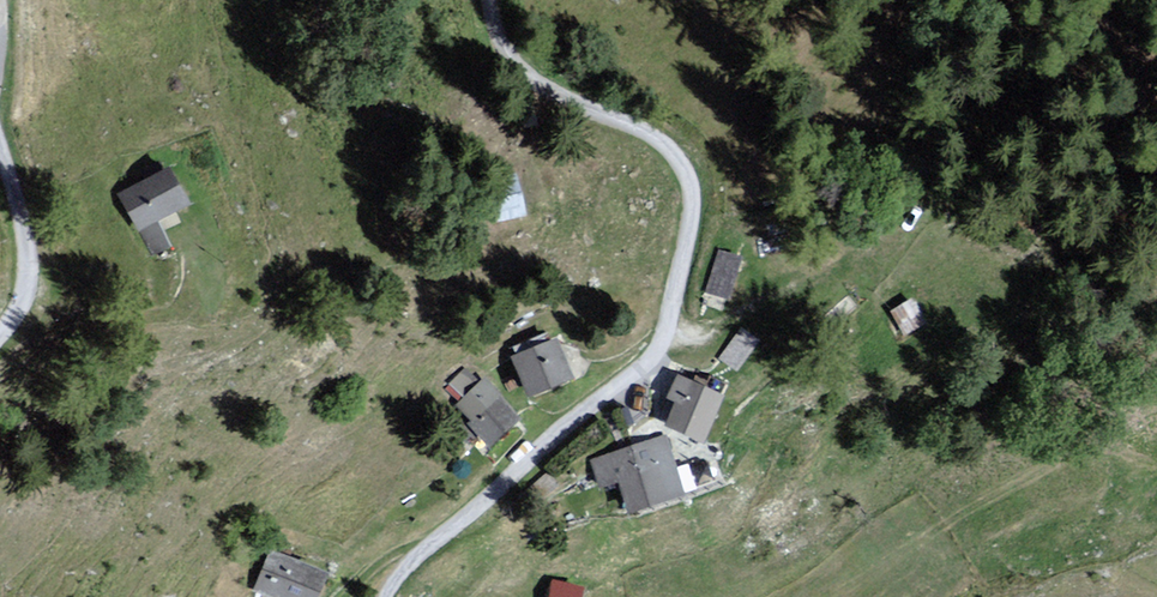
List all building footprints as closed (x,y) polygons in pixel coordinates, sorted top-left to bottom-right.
[(183,214),(164,172),(110,196),(129,238),(183,214)] [(731,300),(744,254),(720,247),(706,293),(731,300)] [(926,329),(914,301),(886,312),(898,340),(926,329)] [(555,341),(505,359),(520,399),(569,381),(555,341)] [(463,358),(448,380),(464,391),(479,369),(463,358)] [(714,394),(672,378),(654,426),(696,442),(714,394)] [(514,421),(483,380),(450,404),(480,446),(514,421)] [(660,435),(577,454),(586,490),(613,484),(619,510),(675,497),(660,435)] [(265,554),(250,592),(263,596),(319,596),(327,578),(265,554)] [(548,586),(546,596),(582,596),(583,592),(548,586)]
